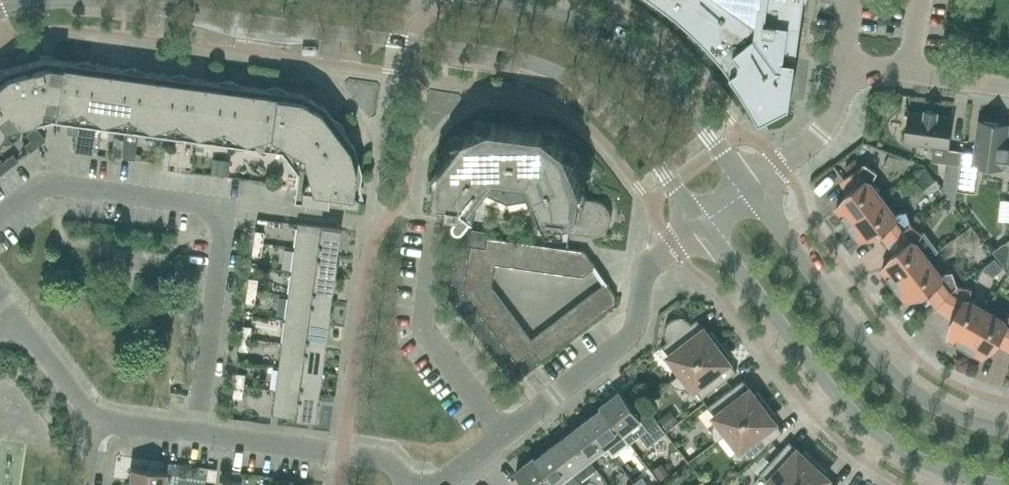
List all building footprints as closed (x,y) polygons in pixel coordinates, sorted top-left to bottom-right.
[(661,2),(677,14),(692,28),(696,24),(705,32),(713,41),(709,45),(723,60),(735,77),(739,73),(746,83),(752,94),(748,96),(759,115),(791,98),(804,0),(803,0),(662,0),(661,2)] [(3,132),(1,130),(5,128),(8,132),(9,132),(5,127),(9,125),(10,127),(30,121),(33,126),(35,126),(31,121),(38,115),(44,124),(52,122),(68,124),(67,133),(75,135),(77,126),(78,126),(75,151),(91,153),(95,128),(125,132),(122,158),(134,159),(137,134),(205,143),(210,139),(215,138),(218,138),(221,138),(227,139),(232,142),(235,147),(269,151),(272,149),(275,147),(279,146),(283,146),(288,147),(290,148),(295,150),(299,153),(302,157),(304,162),(305,167),(305,170),(304,174),(302,179),(300,182),(298,185),(295,186),(293,202),(327,207),(328,200),(356,204),(360,171),(357,157),(354,158),(348,150),(354,146),(323,106),(317,110),(311,103),(313,99),(301,93),(205,80),(54,59),(54,62),(40,60),(0,71),(0,137),(3,132)] [(937,115),(938,111),(925,110),(925,113),(910,111),(905,142),(948,148),(953,117),(937,115)] [(999,123),(979,121),(973,164),(1008,168),(1008,137),(1008,128),(999,126),(999,123)] [(556,135),(491,126),(479,124),(478,131),(454,141),(457,148),(433,178),(444,186),(439,192),(450,200),(449,209),(459,210),(457,212),(457,213),(456,215),(456,216),(456,217),(457,219),(458,220),(459,221),(460,221),(461,222),(463,222),(464,222),(465,221),(466,221),(468,220),(476,209),(471,205),(482,192),(508,203),(535,199),(548,229),(570,232),(571,229),(584,223),(589,235),(593,235),(597,235),(602,233),(606,230),(609,226),(611,222),(611,217),(611,213),(609,209),(607,205),(603,202),(600,201),(596,200),(586,199),(572,163),(576,157),(556,142),(556,135)] [(32,138),(40,132),(35,127),(26,134),(30,140),(32,138)] [(38,145),(45,140),(40,132),(32,138),(38,145)] [(29,152),(38,145),(32,138),(30,140),(24,145),(29,152)] [(11,166),(18,161),(12,154),(5,159),(11,166)] [(11,166),(5,159),(0,163),(0,167),(3,172),(11,166)] [(872,182),(878,171),(865,162),(844,179),(852,190),(848,195),(846,194),(836,209),(848,224),(888,194),(887,194),(884,197),(872,182)] [(955,204),(961,164),(946,162),(943,188),(955,204)] [(224,175),(225,168),(215,166),(214,174),(224,175)] [(249,179),(250,171),(239,170),(238,177),(249,179)] [(884,197),(888,195),(888,194),(848,224),(859,240),(877,234),(876,232),(882,229),(883,229),(891,240),(912,223),(907,210),(895,212),(884,197)] [(489,229),(496,214),(483,208),(477,223),(489,229)] [(337,254),(340,229),(297,223),(293,248),(337,254)] [(938,251),(924,232),(912,223),(891,240),(899,250),(898,250),(894,256),(892,255),(882,270),(894,285),(933,255),(938,251)] [(473,229),(462,227),(458,227),(455,245),(464,246),(463,251),(470,251),(471,246),(473,229)] [(487,248),(488,238),(489,231),(473,229),(471,246),(478,247),(487,248)] [(262,244),(263,232),(255,231),(253,243),(262,244)] [(508,266),(512,241),(488,238),(487,248),(478,247),(496,263),(496,264),(508,266)] [(521,268),(524,243),(512,241),(508,266),(521,268)] [(260,256),(262,244),(253,243),(251,255),(260,256)] [(533,269),(536,244),(524,243),(521,268),(533,269)] [(546,271),(549,246),(536,244),(533,269),(546,271)] [(1008,257),(1008,244),(1004,244),(994,252),(1006,268),(1008,268),(1008,257)] [(463,251),(464,246),(455,245),(454,254),(458,254),(463,255),(463,251)] [(496,263),(478,247),(471,246),(470,251),(469,260),(468,268),(468,272),(494,276),(496,264),(496,263)] [(561,248),(560,248),(549,246),(546,271),(558,273),(561,248)] [(334,278),(337,254),(293,248),(290,272),(334,278)] [(570,274),(574,250),(561,248),(558,273),(570,274)] [(586,252),(585,251),(574,250),(570,274),(583,276),(586,252)] [(469,260),(470,251),(463,251),(463,255),(458,254),(458,258),(469,260)] [(596,269),(597,268),(586,252),(583,276),(595,267),(596,269)] [(930,258),(934,255),(933,255),(894,285),(905,300),(923,294),(922,292),(928,290),(929,290),(940,304),(958,284),(953,270),(941,272),(930,258)] [(468,268),(469,260),(458,258),(457,262),(462,263),(461,267),(468,268)] [(462,263),(457,262),(453,261),(451,270),(456,271),(460,272),(461,267),(462,263)] [(467,276),(468,272),(468,268),(461,267),(460,272),(456,271),(456,275),(467,276)] [(331,301),(334,278),(290,272),(287,295),(331,301)] [(492,288),(492,287),(494,276),(468,272),(467,276),(466,285),(465,291),(467,293),(492,288)] [(466,285),(467,276),(456,275),(455,279),(459,279),(459,284),(466,285)] [(255,291),(257,279),(248,278),(247,290),(255,291)] [(459,279),(455,279),(450,278),(449,287),(454,288),(458,288),(459,284),(459,279)] [(616,303),(616,295),(605,280),(604,281),(606,283),(591,294),(605,312),(616,303)] [(465,291),(466,285),(459,284),(458,288),(454,288),(453,294),(465,291)] [(972,299),(972,287),(958,284),(940,304),(956,314),(954,321),(952,320),(948,338),(965,348),(990,305),(990,304),(987,308),(972,299)] [(482,313),(501,299),(492,287),(492,288),(467,293),(468,295),(474,302),(479,309),(482,313)] [(254,303),(255,291),(247,290),(245,302),(254,303)] [(468,295),(467,293),(465,291),(453,294),(457,299),(460,296),(463,300),(468,295)] [(595,319),(605,312),(591,294),(581,301),(595,319)] [(328,325),(331,301),(287,295),(284,319),(328,325)] [(465,309),(474,302),(468,295),(463,300),(466,303),(462,306),(465,309)] [(466,303),(463,300),(460,296),(457,299),(453,302),(458,309),(462,306),(466,303)] [(490,323),(509,309),(501,299),(482,313),(484,316),(489,322),(490,323)] [(585,327),(595,319),(581,301),(572,309),(585,327)] [(473,313),(479,309),(474,302),(465,309),(467,312),(470,310),(473,313)] [(990,305),(965,348),(981,357),(995,345),(994,343),(999,339),(1008,344),(1008,314),(1003,318),(988,309),(990,305)] [(257,307),(256,316),(277,319),(279,311),(257,307)] [(484,316),(482,313),(479,309),(473,313),(476,317),(472,319),(475,323),(484,316)] [(497,333),(516,319),(509,309),(490,323),(494,329),(497,333)] [(575,334),(585,327),(572,309),(562,316),(575,334)] [(476,317),(473,313),(470,310),(467,312),(463,315),(469,322),(472,319),(476,317)] [(483,327),(489,322),(484,316),(475,323),(477,326),(480,323),(483,327)] [(565,342),(575,334),(562,316),(552,324),(560,335),(565,342)] [(691,323),(685,318),(677,317),(670,320),(665,326),(665,334),(668,341),(662,345),(669,355),(681,372),(721,342),(712,330),(708,333),(697,319),(691,323)] [(324,349),(328,325),(284,319),(281,343),(324,349)] [(505,343),(524,329),(516,319),(497,333),(499,336),(504,343),(505,343)] [(494,329),(490,323),(489,322),(483,327),(486,330),(482,333),(485,336),(494,329)] [(486,330),(483,327),(480,323),(477,326),(473,328),(479,336),(482,333),(486,330)] [(565,342),(560,335),(552,324),(542,331),(555,349),(565,342)] [(249,339),(250,327),(242,325),(240,337),(249,339)] [(499,336),(497,333),(494,329),(485,336),(487,339),(491,337),(493,340),(499,336)] [(529,352),(532,339),(524,329),(505,343),(509,349),(514,356),(518,361),(523,357),(529,352)] [(542,359),(555,349),(542,331),(532,339),(529,352),(532,357),(538,353),(542,359)] [(495,349),(504,343),(499,336),(493,340),(496,344),(493,346),(495,349)] [(247,351),(249,339),(240,337),(238,350),(247,351)] [(496,344),(493,340),(491,337),(487,339),(483,342),(489,349),(493,346),(496,344)] [(726,356),(730,353),(721,342),(681,372),(670,381),(673,384),(676,386),(680,388),(684,388),(688,387),(692,385),(694,388),(702,398),(737,371),(726,356)] [(321,373),(324,349),(281,343),(278,367),(321,373)] [(509,349),(505,343),(504,343),(495,349),(497,352),(501,350),(503,354),(509,349)] [(505,363),(514,356),(509,349),(503,354),(506,357),(503,360),(505,363)] [(506,357),(503,354),(501,350),(497,352),(494,355),(499,363),(503,360),(506,357)] [(535,361),(532,357),(529,352),(523,357),(530,365),(533,363),(535,361)] [(543,361),(542,359),(538,353),(532,357),(535,361),(533,363),(535,367),(543,361)] [(519,363),(518,361),(514,356),(505,363),(507,366),(511,363),(514,367),(519,363)] [(524,369),(526,368),(530,365),(523,357),(518,361),(519,363),(524,369)] [(516,370),(514,367),(511,363),(507,366),(504,369),(509,376),(516,370)] [(526,368),(524,369),(519,363),(514,367),(516,370),(522,377),(529,371),(526,368)] [(318,396),(321,373),(278,367),(274,390),(318,396)] [(514,383),(522,377),(516,370),(509,376),(514,383)] [(242,386),(244,374),(235,373),(234,385),(242,386)] [(754,394),(744,381),(743,379),(708,406),(715,416),(717,419),(715,422),(713,426),(712,430),(712,434),(714,438),(716,441),(727,432),(767,402),(758,391),(754,394)] [(241,398),(242,386),(234,385),(232,397),(241,398)] [(315,421),(318,396),(274,390),(271,415),(315,421)] [(644,403),(634,410),(620,391),(601,406),(603,407),(623,433),(633,426),(648,446),(666,433),(644,403)] [(771,417),(775,414),(767,402),(727,432),(740,449),(741,449),(748,458),(783,431),(771,417)] [(631,443),(623,433),(603,407),(586,420),(606,446),(614,456),(631,443)] [(589,459),(606,446),(586,420),(569,433),(589,459)] [(596,469),(589,459),(569,433),(552,446),(560,457),(579,482),(596,469)] [(803,453),(789,441),(759,473),(768,482),(771,484),(793,484),(817,460),(806,450),(803,453)] [(560,457),(552,446),(535,459),(534,457),(533,458),(554,484),(575,484),(579,482),(560,457)] [(533,458),(516,471),(526,484),(554,484),(533,458)] [(827,470),(817,460),(793,484),(837,484),(824,473),(827,470)] [(165,472),(130,467),(128,484),(164,484),(165,472)] [(215,481),(216,469),(208,468),(206,479),(215,481)] [(636,484),(649,484),(642,476),(634,483),(636,484)]
